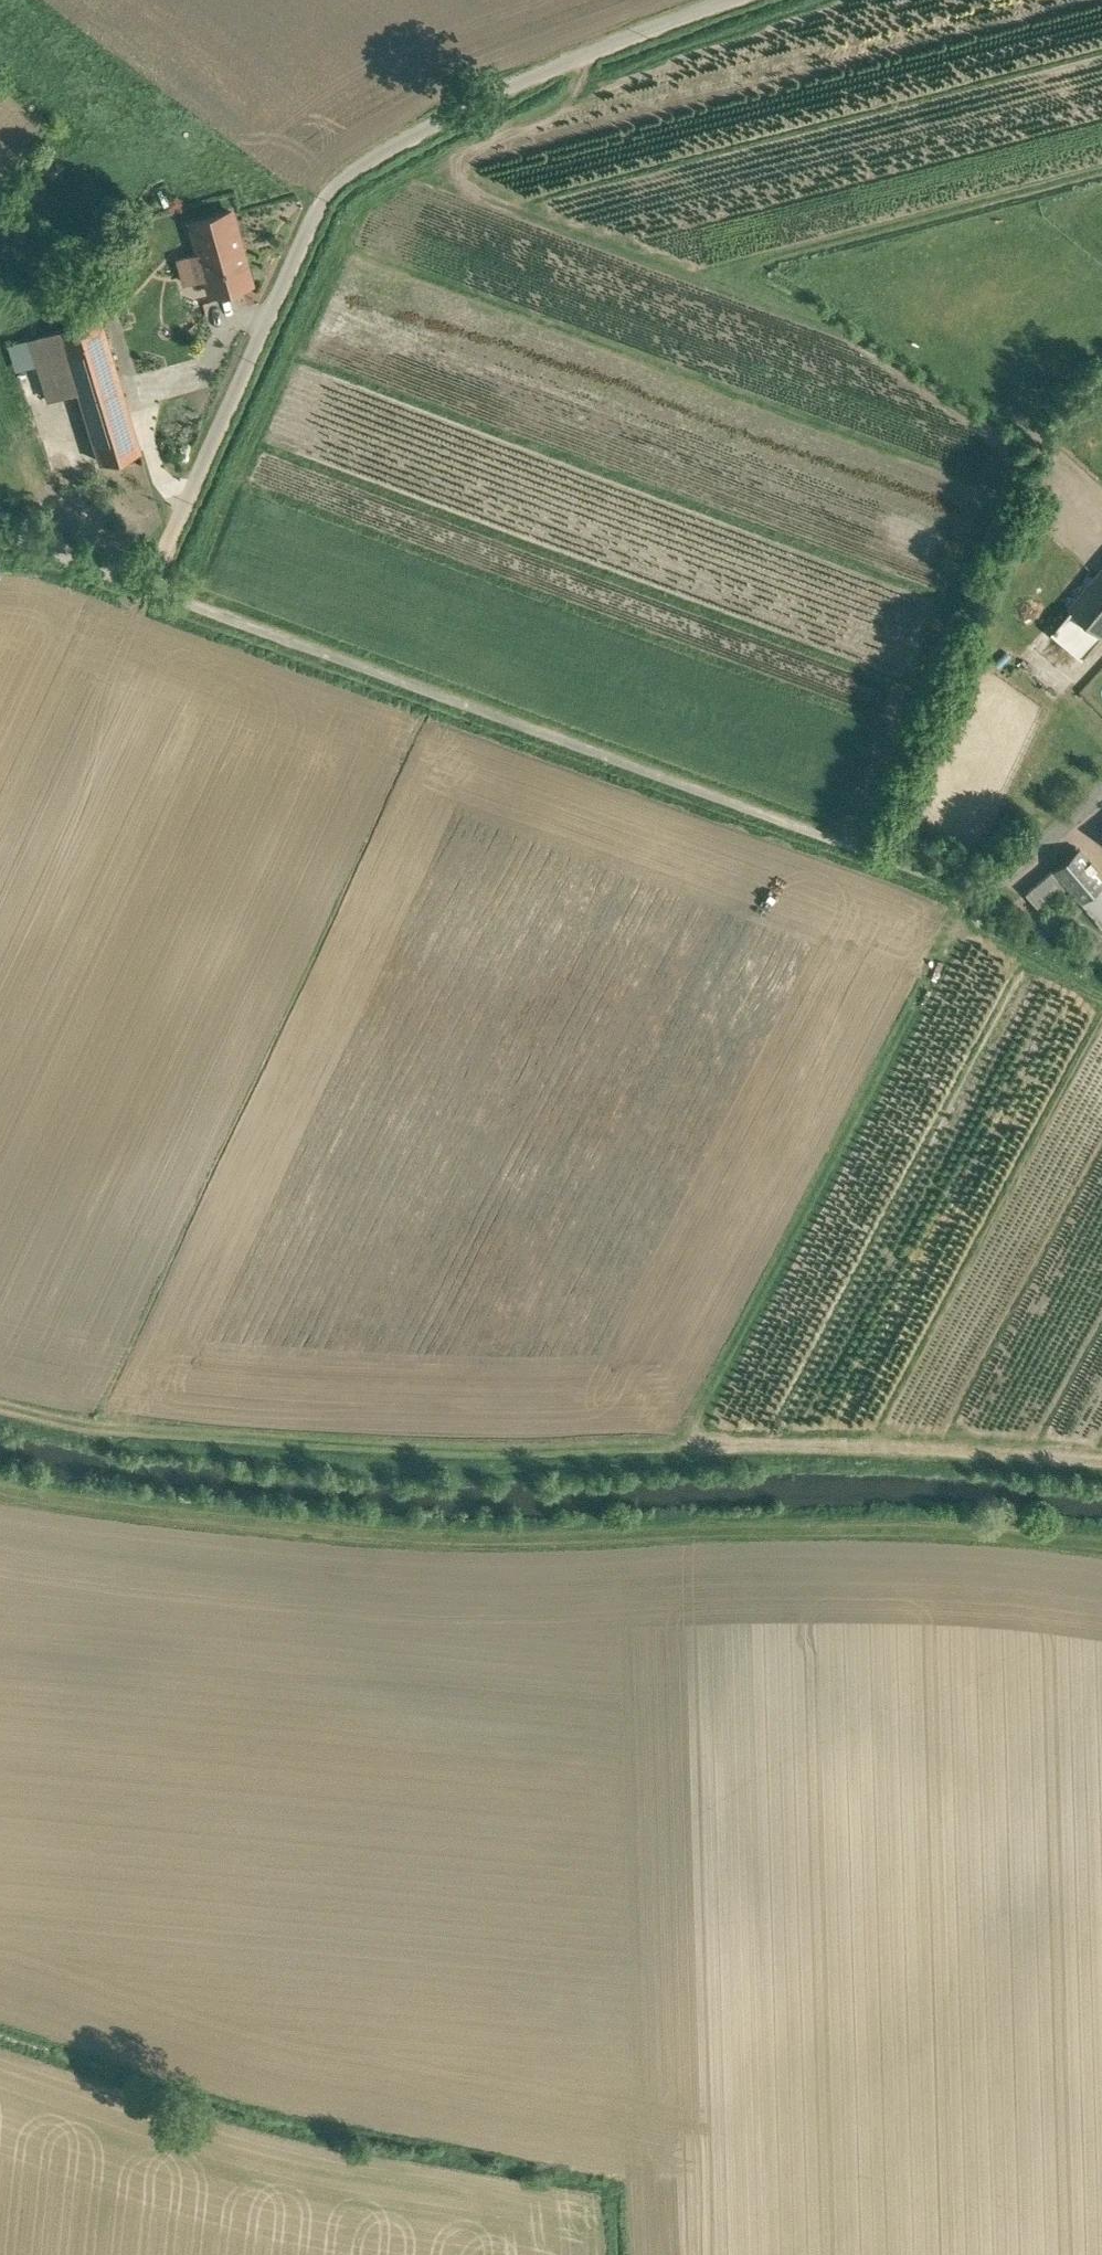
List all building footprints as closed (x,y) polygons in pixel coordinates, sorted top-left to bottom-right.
[(232,211),(192,222),(212,292),(252,281),(232,211)] [(101,317),(32,338),(51,400),(80,391),(102,462),(142,450),(101,317)] [(1071,609),(1101,635),(1101,634),(1101,571),(1071,609)] [(1101,635),(1071,609),(1053,630),(1084,655),(1101,635)] [(1080,848),(1055,869),(1083,901),(1100,887),(1101,885),(1101,873),(1080,848)] [(1100,887),(1083,901),(1101,924),(1101,890),(1100,887)]
